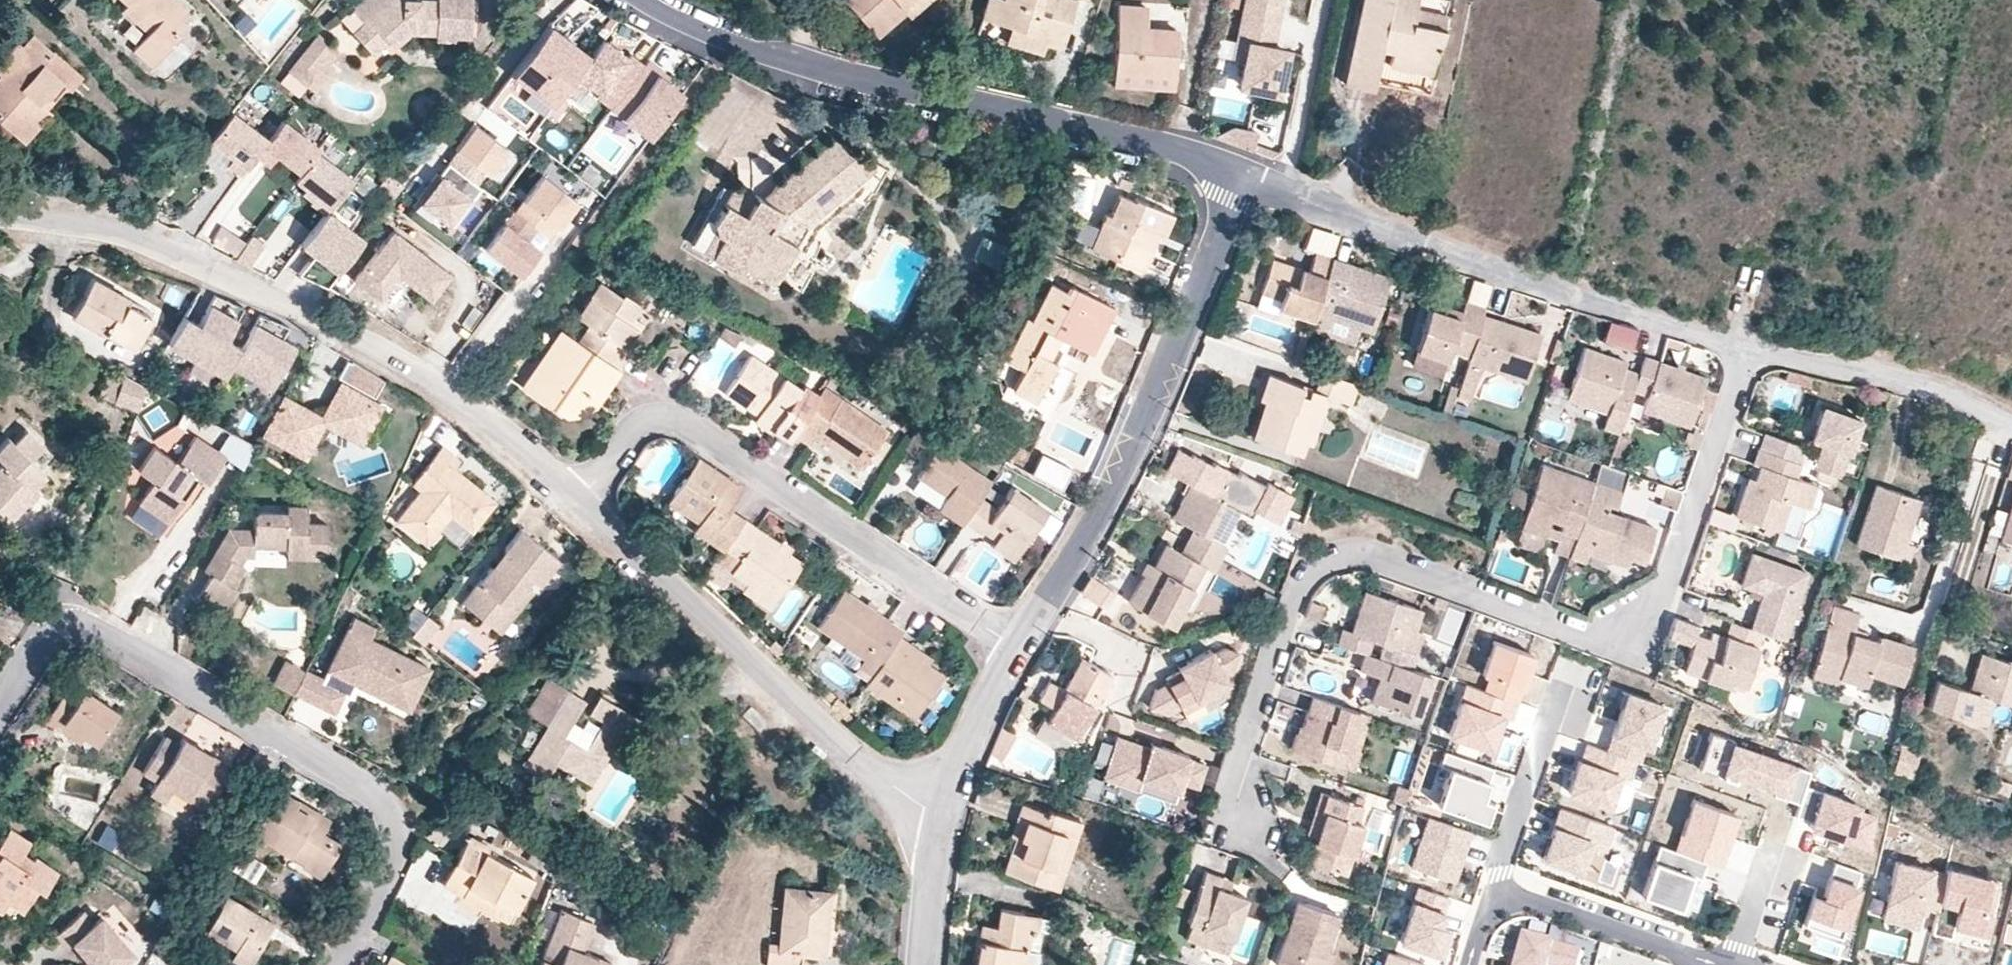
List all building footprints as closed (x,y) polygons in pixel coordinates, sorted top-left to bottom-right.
[(177,0),(122,0),(127,5),(122,10),(148,34),(133,50),(151,66),(189,24),(181,17),(170,8),(177,0)] [(188,9),(177,0),(170,8),(181,17),(188,9)] [(472,0),(437,0),(437,1),(405,0),(369,0),(355,13),(351,8),(340,18),(369,49),(382,37),(387,42),(391,46),(410,29),(436,30),(436,35),(435,41),(454,41),(454,36),(471,37),(472,0)] [(369,0),(360,0),(351,8),(355,13),(369,0)] [(877,36),(907,10),(904,7),(912,0),(845,0),(877,36)] [(904,7),(907,10),(911,16),(929,0),(912,0),(904,7)] [(1075,0),(985,0),(980,17),(1031,31),(1029,39),(1045,43),(1061,48),(1075,0)] [(1282,0),(1246,0),(1237,42),(1272,48),(1282,0)] [(1440,26),(1409,20),(1412,6),(1413,0),(1357,0),(1340,82),(1369,88),(1377,49),(1387,51),(1386,59),(1384,66),(1430,75),(1440,26)] [(1175,76),(1178,28),(1147,26),(1149,7),(1119,5),(1115,72),(1175,76)] [(1440,26),(1443,12),(1412,6),(1409,20),(1440,26)] [(570,82),(590,56),(550,25),(512,75),(552,106),(558,98),(570,82)] [(1029,39),(1031,31),(1010,25),(1005,42),(1042,53),(1045,43),(1029,39)] [(436,35),(436,30),(410,29),(391,46),(395,50),(411,35),(436,35)] [(32,33),(22,44),(19,41),(0,62),(0,121),(12,132),(40,102),(47,108),(66,87),(70,90),(82,77),(32,33)] [(323,71),(339,50),(319,34),(289,72),(307,86),(315,92),(328,75),(323,71)] [(374,55),(387,42),(382,37),(369,49),(374,55)] [(603,95),(631,59),(603,38),(590,56),(570,82),(583,92),(589,85),(603,95)] [(1277,93),(1286,51),(1272,48),(1237,42),(1234,59),(1245,61),(1240,86),(1277,93)] [(1386,59),(1387,51),(1377,49),(1375,56),(1386,59)] [(666,80),(657,73),(660,69),(648,60),(610,109),(649,138),(683,93),(666,80)] [(669,76),(660,69),(657,73),(666,80),(669,76)] [(307,86),(289,72),(281,82),(299,96),(307,86)] [(1174,91),(1175,76),(1115,72),(1114,87),(1174,91)] [(566,105),(558,98),(552,106),(544,117),(552,123),(566,105)] [(51,111),(40,102),(12,132),(23,142),(51,111)] [(227,166),(240,176),(256,155),(268,138),(232,112),(209,141),(233,159),(227,166)] [(268,138),(256,155),(270,166),(277,157),(299,174),(316,151),(319,147),(283,120),(268,138)] [(510,151),(474,124),(455,150),(467,159),(458,170),(479,186),(481,188),(510,151)] [(538,135),(533,131),(527,139),(532,143),(538,135)] [(806,225),(874,167),(845,151),(847,146),(833,138),(763,198),(735,182),(713,221),(706,217),(691,244),(737,270),(743,259),(751,264),(748,270),(772,284),(806,225)] [(1282,153),(1255,142),(1253,151),(1273,157),(1282,153)] [(343,190),(352,177),(316,151),(299,174),(294,179),(306,188),(316,196),(312,201),(310,204),(324,214),(338,197),(341,192),(343,190)] [(451,224),(479,186),(458,170),(446,161),(418,199),(451,224)] [(394,197),(403,185),(388,173),(378,186),(394,197)] [(519,217),(546,237),(555,225),(557,227),(577,201),(543,176),(514,213),(519,217)] [(312,201),(316,196),(306,188),(302,194),(312,201)] [(348,194),(343,190),(341,192),(338,197),(343,201),(348,194)] [(1163,235),(1172,214),(1134,198),(1133,199),(1119,194),(1110,215),(1106,214),(1095,240),(1121,251),(1139,259),(1151,230),(1159,233),(1163,235)] [(347,226),(358,212),(343,201),(338,197),(324,214),(302,244),(314,253),(297,274),(326,286),(363,238),(347,226)] [(488,252),(519,276),(539,250),(537,249),(546,237),(519,217),(510,229),(507,226),(488,252)] [(247,242),(222,225),(212,240),(236,256),(247,242)] [(1333,257),(1340,235),(1312,226),(1305,248),(1333,257)] [(1143,270),(1159,233),(1151,230),(1139,259),(1121,251),(1117,259),(1143,270)] [(393,231),(355,281),(382,301),(400,276),(431,300),(450,274),(393,231)] [(247,242),(236,256),(248,265),(265,242),(254,233),(247,242)] [(1327,276),(1332,259),(1315,253),(1309,270),(1327,276)] [(1315,313),(1327,276),(1309,270),(1272,258),(1261,294),(1281,300),(1278,309),(1313,320),(1315,313)] [(1372,332),(1389,277),(1332,259),(1327,276),(1315,313),(1359,328),(1372,332)] [(130,299),(92,278),(72,315),(136,349),(153,318),(127,305),(130,299)] [(1485,307),(1492,284),(1473,278),(1466,301),(1485,307)] [(577,318),(588,325),(577,340),(620,368),(631,352),(626,349),(639,329),(630,322),(634,316),(642,304),(624,293),(621,297),(600,283),(577,318)] [(1090,353),(1114,307),(1070,285),(1067,291),(1052,283),(1032,321),(1028,318),(1006,361),(1023,370),(1013,389),(1037,400),(1056,362),(1048,358),(1033,350),(1043,330),(1059,338),(1090,353)] [(195,361),(229,300),(214,294),(198,323),(184,316),(168,346),(195,361)] [(226,339),(244,306),(229,300),(195,361),(224,377),(230,366),(240,347),(226,339)] [(1468,358),(1482,315),(1484,308),(1465,302),(1462,312),(1431,302),(1415,350),(1447,361),(1450,352),(1468,358)] [(271,388),(295,345),(282,337),(288,325),(259,313),(240,347),(230,366),(271,388)] [(1359,328),(1315,313),(1313,320),(1310,329),(1354,343),(1359,328)] [(1526,381),(1541,334),(1482,315),(1467,362),(1526,381)] [(634,316),(630,322),(639,329),(643,322),(634,316)] [(1617,347),(1624,325),(1610,320),(1603,343),(1617,347)] [(1631,351),(1638,329),(1624,325),(1617,347),(1631,351)] [(740,334),(725,326),(720,333),(734,343),(740,334)] [(1054,347),(1059,338),(1043,330),(1033,350),(1048,358),(1054,347)] [(563,418),(588,416),(615,375),(620,368),(577,340),(561,331),(521,389),(563,418)] [(1682,350),(1684,342),(1667,337),(1665,345),(1682,350)] [(1618,433),(1632,390),(1638,373),(1624,368),(1626,361),(1584,346),(1566,398),(1606,412),(1601,427),(1618,433)] [(1056,362),(1062,351),(1054,347),(1048,358),(1056,362)] [(1442,375),(1447,361),(1415,350),(1411,364),(1442,375)] [(802,384),(799,388),(751,355),(725,393),(757,415),(753,420),(772,433),(774,430),(789,440),(794,432),(816,400),(819,396),(802,384)] [(1644,356),(1638,373),(1632,390),(1646,395),(1637,422),(1660,430),(1664,417),(1690,426),(1706,378),(1644,356)] [(385,380),(352,360),(351,362),(347,359),(337,377),(375,398),(385,380)] [(1470,400),(1481,367),(1467,363),(1459,388),(1456,396),(1470,400)] [(1788,370),(1786,377),(1810,384),(1812,376),(1788,370)] [(1310,443),(1325,396),(1350,404),(1357,383),(1321,372),(1316,389),(1309,387),(1307,395),(1299,393),(1302,385),(1268,374),(1260,400),(1265,401),(1270,403),(1258,440),(1300,453),(1304,441),(1310,443)] [(114,402),(121,379),(105,374),(98,396),(114,402)] [(137,409),(145,387),(123,375),(121,379),(114,402),(137,409)] [(360,443),(381,406),(342,384),(330,405),(318,406),(309,411),(283,396),(262,434),(304,457),(323,423),(360,443)] [(1456,396),(1459,388),(1450,385),(1442,411),(1450,414),(1456,396)] [(819,396),(816,400),(832,411),(841,398),(825,388),(819,396)] [(1710,412),(1717,392),(1708,389),(1701,409),(1710,412)] [(883,438),(888,431),(841,398),(832,411),(816,400),(794,432),(811,444),(816,437),(862,468),(868,460),(883,438)] [(1258,440),(1270,403),(1265,401),(1253,438),(1258,440)] [(1839,476),(1860,418),(1822,405),(1810,439),(1822,443),(1816,459),(1804,455),(1800,447),(1764,434),(1759,449),(1800,463),(1839,476)] [(1704,429),(1710,412),(1702,409),(1697,426),(1704,429)] [(176,452),(191,433),(175,420),(159,439),(176,452)] [(1697,449),(1704,429),(1694,425),(1692,432),(1688,431),(1683,444),(1697,449)] [(33,461),(46,447),(28,429),(14,443),(8,437),(0,446),(0,460),(1,461),(0,462),(0,507),(10,516),(26,499),(30,494),(27,491),(33,485),(45,473),(33,461)] [(247,460),(256,446),(229,432),(221,446),(247,460)] [(1622,459),(1630,437),(1618,433),(1610,455),(1622,459)] [(177,494),(192,472),(199,477),(208,483),(226,457),(195,436),(177,461),(153,445),(137,468),(154,480),(139,501),(169,522),(184,499),(177,494)] [(883,438),(868,460),(875,465),(890,443),(883,438)] [(473,531),(496,502),(462,474),(455,482),(448,476),(454,469),(461,461),(442,446),(412,483),(420,489),(396,520),(428,545),(451,514),(473,531)] [(981,498),(992,483),(938,446),(913,483),(941,503),(938,508),(962,525),(966,520),(981,498)] [(1186,481),(1191,484),(1238,509),(1250,516),(1254,510),(1257,503),(1281,516),(1292,495),(1268,482),(1266,485),(1239,471),(1238,474),(1213,461),(1211,464),(1192,453),(1191,455),(1178,448),(1166,470),(1186,481)] [(1808,508),(1816,484),(1795,477),(1800,463),(1759,449),(1753,464),(1759,466),(1754,479),(1751,488),(1746,486),(1735,516),(1738,517),(1764,527),(1775,530),(1779,532),(1789,502),(1808,508)] [(729,508),(743,487),(698,456),(667,501),(698,522),(693,529),(722,549),(744,518),(729,508)] [(1655,527),(1607,511),(1609,505),(1616,508),(1629,472),(1600,463),(1594,481),(1569,556),(1585,561),(1588,552),(1627,565),(1629,557),(1643,562),(1655,527)] [(1569,556),(1594,481),(1542,464),(1533,491),(1513,485),(1507,503),(1527,509),(1515,542),(1539,550),(1547,527),(1559,531),(1557,539),(1553,550),(1569,556)] [(462,474),(454,469),(448,476),(455,482),(462,474)] [(184,499),(199,477),(192,472),(177,494),(184,499)] [(1751,488),(1754,479),(1749,477),(1746,486),(1751,488)] [(1185,494),(1191,484),(1186,481),(1180,492),(1185,494)] [(941,503),(913,483),(909,489),(938,508),(941,503)] [(1220,543),(1238,509),(1191,484),(1185,494),(1172,517),(1193,528),(1220,543)] [(1803,522),(1817,511),(1825,487),(1816,484),(1808,508),(1789,502),(1779,532),(1797,538),(1803,522)] [(1904,542),(1919,499),(1876,484),(1856,544),(1907,562),(1913,544),(1904,542)] [(42,493),(33,485),(27,491),(30,494),(26,499),(31,504),(42,493)] [(1677,511),(1683,491),(1665,485),(1658,505),(1677,511)] [(1016,554),(1046,510),(1012,486),(997,509),(981,498),(966,520),(983,532),(990,523),(1001,531),(995,540),(1016,554)] [(2008,512),(2000,536),(1999,539),(2011,543),(2011,498),(2008,512)] [(1277,523),(1281,516),(1257,503),(1254,510),(1277,523)] [(327,545),(327,524),(307,524),(307,507),(287,507),(287,509),(257,509),(252,513),(252,528),(231,527),(206,570),(211,573),(197,597),(223,613),(237,589),(232,586),(243,566),(239,563),(244,554),(254,555),(254,547),(300,548),(300,550),(313,551),(317,545),(327,545)] [(1735,516),(1711,508),(1707,521),(1733,530),(1738,517),(1735,516)] [(2000,536),(2008,512),(1994,508),(1987,532),(2000,536)] [(803,563),(777,545),(779,542),(744,518),(715,560),(733,573),(747,583),(776,602),(803,563)] [(1299,536),(1304,523),(1294,519),(1289,532),(1299,536)] [(995,540),(1001,531),(990,523),(983,532),(995,540)] [(1557,539),(1559,531),(1547,527),(1544,535),(1557,539)] [(1773,537),(1775,530),(1764,527),(1762,534),(1773,537)] [(558,558),(521,528),(462,603),(487,623),(502,604),(514,613),(532,590),(524,584),(529,578),(537,584),(558,558)] [(1220,543),(1193,528),(1180,551),(1204,564),(1213,569),(1225,546),(1220,543)] [(792,548),(781,540),(777,545),(789,553),(792,548)] [(1016,554),(995,540),(991,545),(1012,560),(1016,554)] [(1171,625),(1204,564),(1180,551),(1166,543),(1153,566),(1146,562),(1140,572),(1144,574),(1129,602),(1171,625)] [(317,545),(313,551),(300,550),(300,548),(254,547),(254,555),(326,557),(327,545),(317,545)] [(1784,639),(1807,571),(1752,553),(1741,587),(1762,594),(1750,627),(1762,631),(1784,639)] [(715,560),(705,575),(723,588),(729,579),(733,573),(715,560)] [(747,583),(733,573),(729,579),(743,588),(747,583)] [(1089,574),(1080,591),(1103,604),(1112,587),(1089,574)] [(743,588),(742,589),(771,609),(776,602),(747,583),(743,588)] [(866,604),(843,589),(817,627),(865,659),(877,668),(899,635),(903,629),(874,609),(866,604)] [(1416,630),(1423,609),(1365,590),(1352,631),(1343,628),(1338,644),(1364,653),(1410,668),(1415,654),(1408,652),(1415,629),(1416,630)] [(1444,606),(1446,600),(1436,597),(1434,603),(1444,606)] [(869,599),(866,604),(874,609),(877,604),(869,599)] [(499,632),(514,613),(502,604),(487,623),(499,632)] [(1880,636),(1878,641),(1853,633),(1859,614),(1827,604),(1821,621),(1827,623),(1814,662),(1841,671),(1839,677),(1866,686),(1870,674),(1902,684),(1914,647),(1880,636)] [(1311,605),(1307,617),(1321,621),(1326,610),(1311,605)] [(410,635),(422,644),(439,623),(427,614),(410,635)] [(1698,625),(1675,617),(1671,626),(1695,634),(1698,625)] [(408,708),(428,667),(370,639),(375,628),(353,618),(328,670),(356,683),(408,708)] [(1744,685),(1762,631),(1750,627),(1730,620),(1725,634),(1712,629),(1708,639),(1695,634),(1691,644),(1682,671),(1726,686),(1728,680),(1744,685)] [(1987,636),(1991,625),(1974,620),(1971,631),(1987,636)] [(1691,644),(1695,634),(1671,626),(1667,635),(1691,644)] [(1415,654),(1422,632),(1416,630),(1415,629),(1408,652),(1415,654)] [(1929,664),(1939,636),(1934,634),(1925,663),(1929,664)] [(914,718),(944,674),(910,651),(914,645),(899,635),(877,668),(868,682),(865,685),(914,718)] [(1485,690),(1515,700),(1532,653),(1494,640),(1483,673),(1490,676),(1485,690)] [(772,642),(768,648),(776,655),(781,647),(772,642)] [(933,658),(914,645),(910,651),(929,664),(933,658)] [(1216,679),(1232,671),(1238,651),(1225,647),(1213,652),(1211,648),(1177,666),(1179,670),(1165,677),(1168,682),(1155,689),(1148,707),(1167,714),(1181,708),(1178,703),(1192,696),(1194,699),(1220,686),(1216,679)] [(1415,715),(1429,674),(1410,668),(1364,653),(1359,670),(1378,676),(1370,700),(1415,715)] [(1981,653),(1969,690),(1936,680),(1928,707),(1983,724),(1991,698),(2011,705),(2011,662),(1981,653)] [(1093,705),(1110,674),(1081,658),(1064,688),(1050,681),(1039,700),(1054,707),(1046,722),(1076,738),(1093,705)] [(868,682),(877,668),(865,659),(855,673),(868,682)] [(273,683),(291,693),(303,669),(285,660),(273,683)] [(1839,677),(1841,671),(1814,662),(1810,675),(1837,683),(1839,677)] [(356,683),(328,670),(323,680),(343,690),(351,694),(356,683)] [(334,711),(343,690),(323,680),(305,671),(295,692),(334,711)] [(603,721),(587,749),(564,735),(585,699),(548,677),(526,713),(547,726),(522,767),(545,781),(555,763),(590,784),(605,759),(598,755),(625,710),(599,695),(589,713),(603,721)] [(1509,717),(1515,700),(1485,690),(1467,683),(1449,734),(1489,747),(1500,714),(1509,717)] [(1183,712),(1223,692),(1220,686),(1194,699),(1192,696),(1178,703),(1181,708),(1183,712)] [(77,699),(64,690),(44,721),(57,729),(62,722),(84,736),(96,744),(118,710),(84,688),(77,699)] [(836,699),(828,692),(823,699),(830,706),(836,699)] [(1627,692),(1606,749),(1635,759),(1637,760),(1643,744),(1648,745),(1662,704),(1627,692)] [(1341,765),(1359,711),(1313,696),(1303,726),(1299,725),(1291,749),(1341,765)] [(843,718),(849,709),(836,699),(830,706),(843,718)] [(1085,743),(1102,710),(1093,705),(1076,738),(1085,743)] [(605,759),(632,715),(625,710),(598,755),(605,759)] [(1353,769),(1370,715),(1359,711),(1341,765),(1353,769)] [(84,736),(62,722),(57,729),(79,744),(84,736)] [(770,724),(763,730),(774,743),(781,736),(770,724)] [(1000,731),(993,747),(1002,750),(1009,734),(1000,731)] [(1805,786),(1810,772),(1733,745),(1735,741),(1711,733),(1699,768),(1733,780),(1736,774),(1774,788),(1772,794),(1799,803),(1805,786)] [(205,809),(231,766),(182,737),(178,744),(165,735),(142,772),(156,780),(149,792),(164,801),(172,789),(205,809)] [(1135,741),(1119,736),(1117,740),(1133,746),(1135,741)] [(1196,788),(1204,762),(1187,756),(1188,755),(1163,746),(1162,751),(1150,747),(1135,741),(1133,746),(1117,740),(1107,771),(1123,777),(1125,769),(1141,774),(1139,779),(1175,792),(1179,781),(1196,788)] [(1162,751),(1163,746),(1152,742),(1150,747),(1162,751)] [(1910,777),(1919,748),(1900,742),(1891,771),(1910,777)] [(1606,749),(1587,743),(1581,760),(1578,759),(1574,770),(1571,778),(1567,790),(1608,804),(1609,799),(1616,780),(1618,775),(1628,778),(1635,759),(1606,749)] [(1002,750),(993,747),(988,758),(998,762),(1002,750)] [(1481,797),(1492,766),(1444,750),(1439,764),(1449,767),(1437,803),(1484,819),(1491,800),(1481,797)] [(1175,792),(1139,779),(1141,774),(1125,769),(1123,777),(1107,771),(1104,777),(1172,801),(1175,792)] [(2011,782),(1987,775),(1983,787),(2007,795),(2011,782)] [(1616,780),(1609,799),(1624,804),(1631,785),(1616,780)] [(1814,789),(1822,792),(1824,786),(1816,783),(1814,789)] [(1404,803),(1409,789),(1397,785),(1392,799),(1404,803)] [(341,843),(308,823),(313,816),(295,805),(298,799),(278,786),(251,830),(323,874),(341,843)] [(1810,826),(1867,846),(1875,816),(1856,810),(1858,804),(1822,792),(1814,789),(1805,786),(1799,803),(1795,816),(1811,821),(1810,826)] [(1357,822),(1363,805),(1355,803),(1321,792),(1316,808),(1325,811),(1317,837),(1309,861),(1346,874),(1362,824),(1357,822)] [(1363,805),(1365,799),(1357,796),(1355,803),(1363,805)] [(1705,860),(1719,865),(1725,847),(1722,846),(1734,813),(1692,798),(1674,849),(1705,860)] [(316,810),(298,799),(295,805),(313,816),(316,810)] [(1068,858),(1081,820),(1047,808),(1046,811),(1020,802),(1014,818),(1030,824),(1024,841),(1014,837),(1002,870),(1057,889),(1063,872),(1054,868),(1055,866),(1051,865),(1055,854),(1068,858)] [(1610,825),(1559,807),(1542,857),(1577,869),(1586,843),(1602,849),(1610,825)] [(1317,837),(1325,811),(1316,808),(1307,833),(1317,837)] [(322,832),(330,818),(316,810),(313,816),(308,823),(322,832)] [(1470,830),(1429,816),(1411,866),(1452,880),(1470,830)] [(1024,841),(1030,824),(1014,818),(1009,835),(1014,837),(1024,841)] [(111,851),(122,834),(107,824),(96,842),(111,851)] [(33,855),(32,857),(23,852),(30,840),(8,826),(0,839),(0,908),(2,910),(7,901),(22,910),(37,886),(44,891),(57,869),(33,855)] [(509,919),(531,876),(484,852),(488,845),(469,835),(443,884),(462,894),(467,885),(489,896),(484,906),(509,919)] [(1674,849),(1657,843),(1639,893),(1678,907),(1690,873),(1699,876),(1705,860),(1674,849)] [(1063,872),(1068,858),(1055,854),(1051,865),(1055,866),(1054,868),(1063,872)] [(238,869),(250,879),(261,866),(249,855),(238,869)] [(1860,871),(1835,862),(1822,897),(1813,894),(1803,923),(1839,935),(1856,886),(1855,886),(1860,871)] [(1936,910),(1945,874),(1896,862),(1881,918),(1916,927),(1922,906),(1936,910)] [(1990,881),(1947,869),(1945,874),(1936,910),(1930,932),(1949,937),(1953,925),(1984,933),(1989,913),(1982,911),(1990,881)] [(1247,896),(1229,890),(1217,886),(1220,876),(1205,871),(1187,923),(1190,924),(1185,939),(1228,953),(1247,896)] [(1217,886),(1229,890),(1232,880),(1220,876),(1217,886)] [(489,896),(467,885),(462,894),(484,906),(489,896)] [(1437,924),(1447,896),(1418,885),(1399,939),(1438,952),(1447,927),(1437,924)] [(1190,889),(1180,886),(1174,904),(1184,907),(1190,889)] [(793,913),(795,889),(785,888),(783,912),(793,913)] [(830,892),(795,889),(793,913),(783,912),(780,943),(768,941),(766,964),(802,964),(803,953),(809,954),(812,924),(827,925),(830,892)] [(252,955),(272,922),(224,895),(209,921),(223,929),(219,936),(252,955)] [(179,909),(160,897),(152,911),(171,922),(179,909)] [(1337,913),(1296,899),(1274,963),(1280,964),(1319,964),(1325,948),(1337,913)] [(1039,914),(1000,907),(997,926),(994,942),(979,939),(974,964),(1030,964),(1039,914)] [(99,915),(93,921),(84,910),(56,934),(68,947),(74,942),(94,964),(117,964),(132,952),(99,915)] [(593,923),(561,910),(540,964),(611,964),(611,963),(581,951),(593,923)] [(219,936),(223,929),(209,921),(204,930),(218,939),(219,936)] [(994,942),(997,926),(982,923),(979,939),(994,942)] [(824,955),(827,925),(812,924),(809,954),(824,955)] [(252,955),(219,936),(218,939),(214,945),(247,964),(252,955)] [(1511,964),(1581,964),(1584,952),(1527,936),(1523,954),(1521,962),(1512,960),(1511,964)] [(1332,950),(1325,948),(1319,964),(1327,964),(1332,950)] [(1424,963),(1386,950),(1381,964),(1424,964),(1424,963)] [(1514,952),(1512,960),(1521,962),(1523,954),(1514,952)] [(392,954),(386,964),(410,964),(392,954)]
